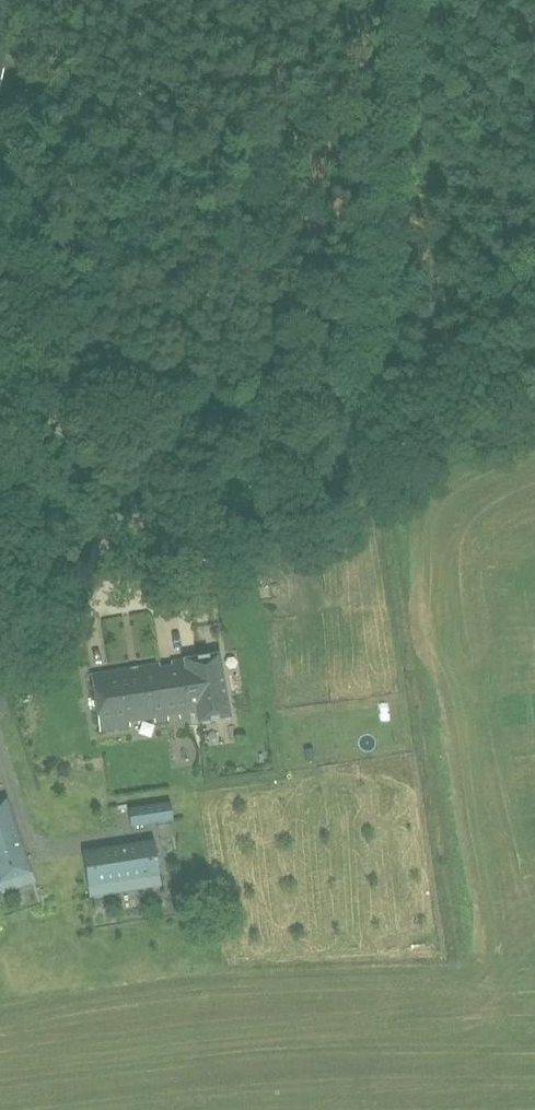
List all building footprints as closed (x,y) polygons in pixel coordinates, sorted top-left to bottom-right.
[(160,666),(93,676),(101,733),(168,723),(168,719),(179,717),(180,721),(191,720),(191,718),(197,717),(197,725),(229,720),(220,657),(171,664),(172,669),(160,671),(160,666)] [(0,800),(0,883),(30,873),(33,882),(31,883),(31,884),(35,883),(7,798),(0,800)] [(127,808),(131,828),(173,821),(170,802),(127,808)] [(154,840),(82,851),(89,898),(110,895),(108,884),(139,879),(141,890),(161,887),(154,840)]
